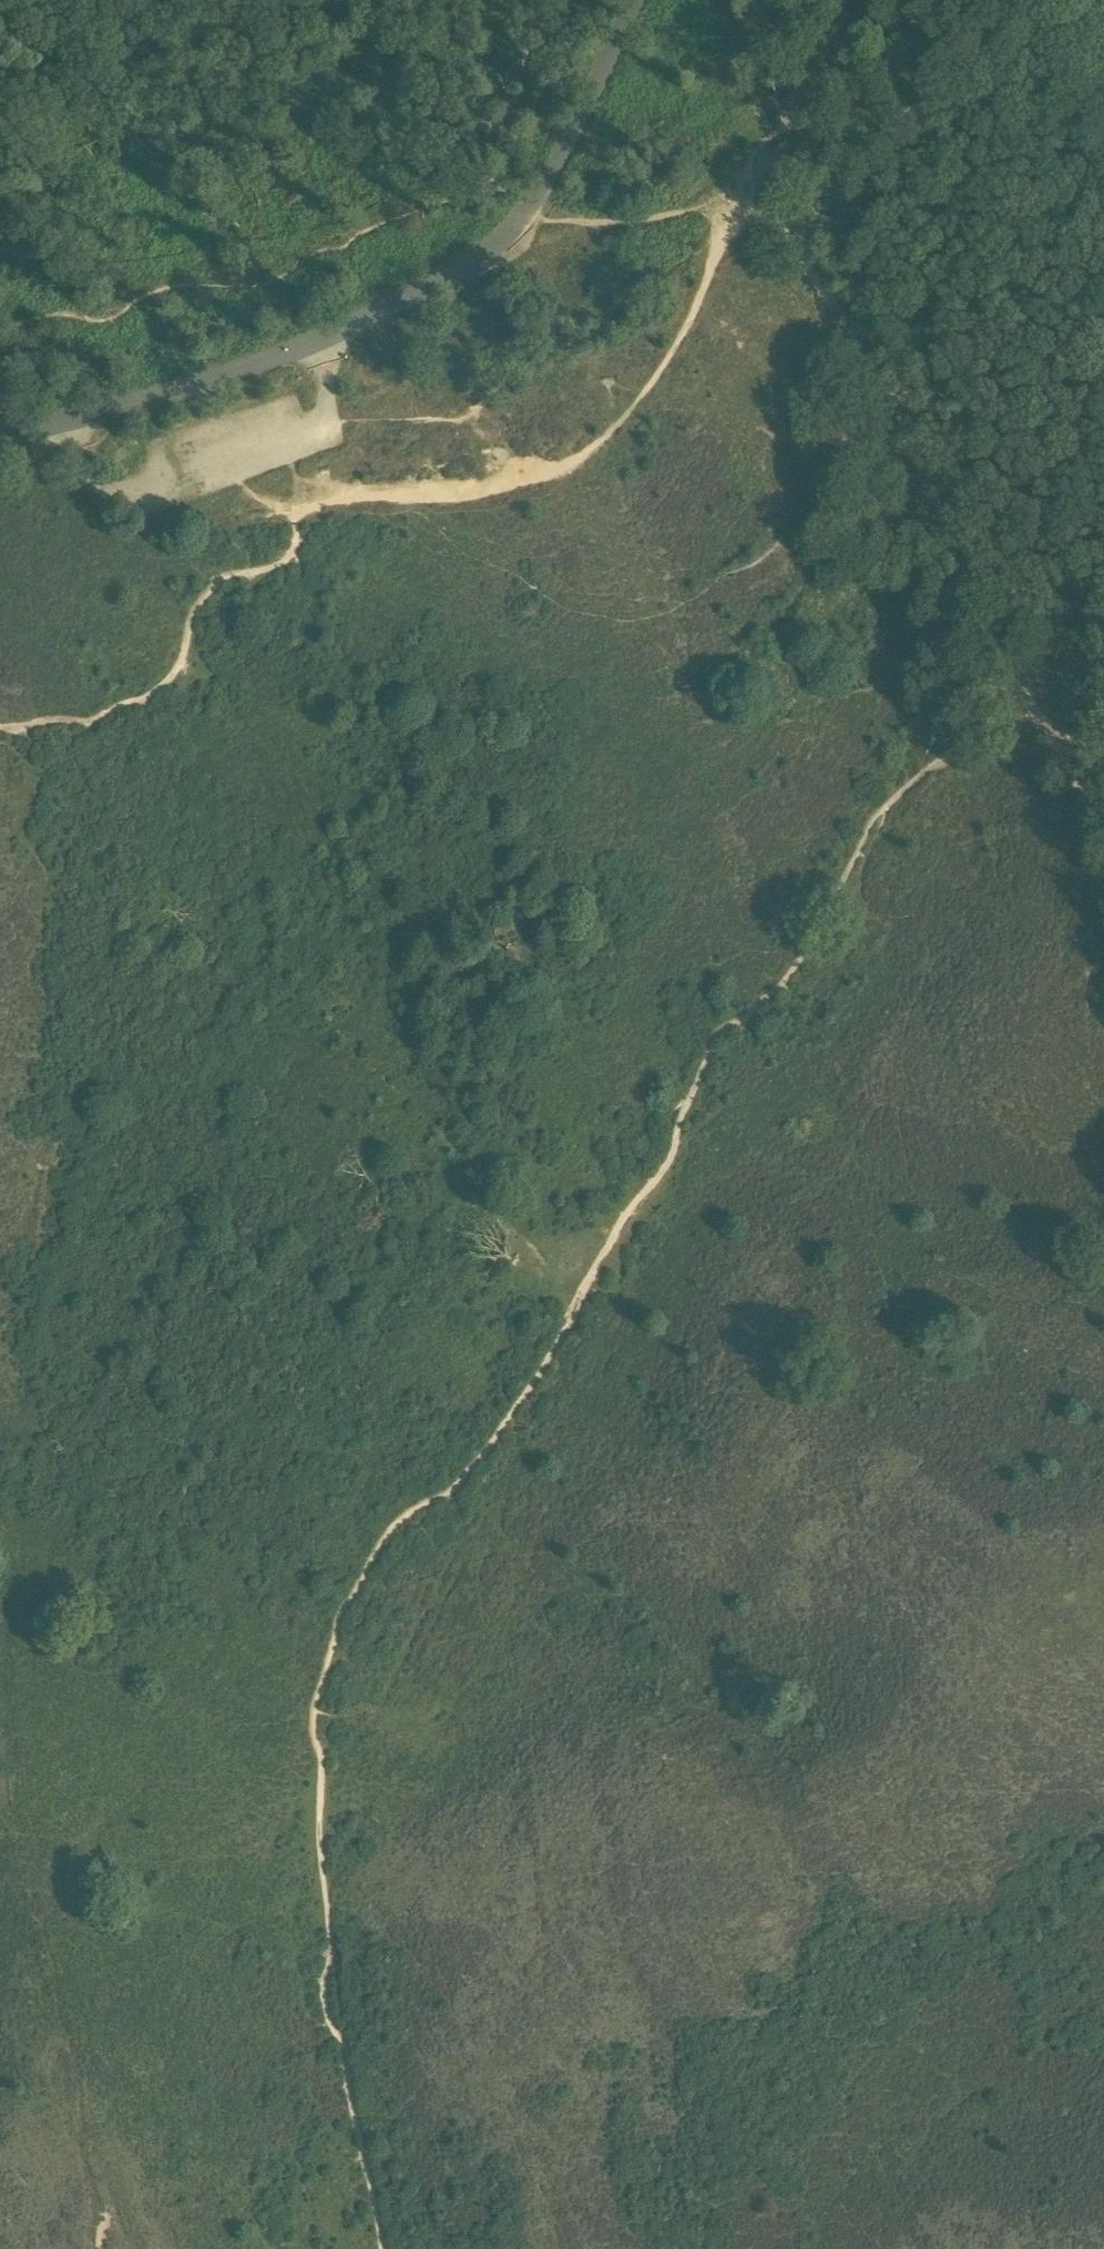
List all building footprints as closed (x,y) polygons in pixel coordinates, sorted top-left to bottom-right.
[(766,181),(775,182),(781,176),(791,176),(792,153),(782,143),(775,150),(768,149),(761,156),(760,175),(766,181)]
